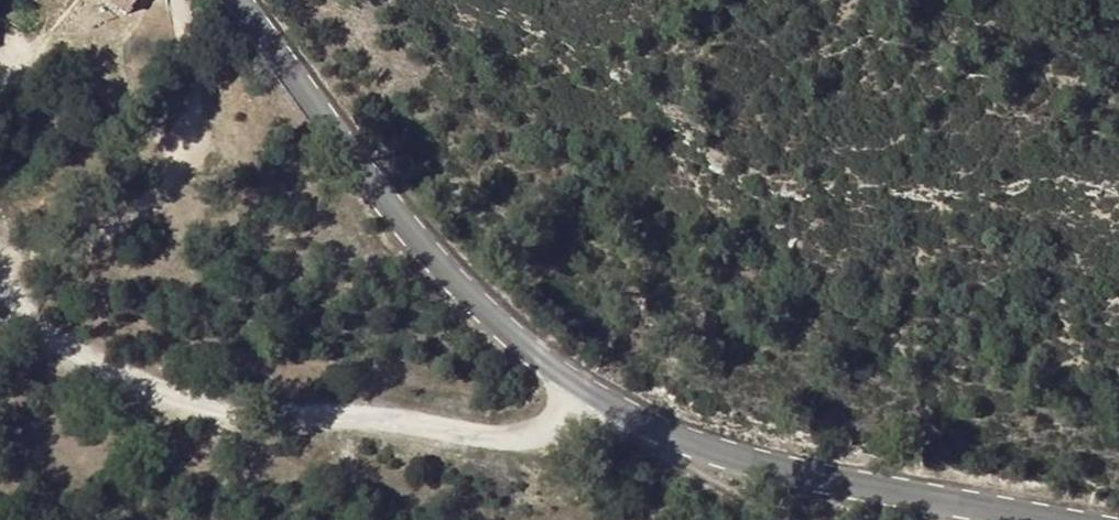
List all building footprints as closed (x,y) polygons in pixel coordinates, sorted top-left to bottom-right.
[(121,0),(98,0),(112,11),(121,0)]
